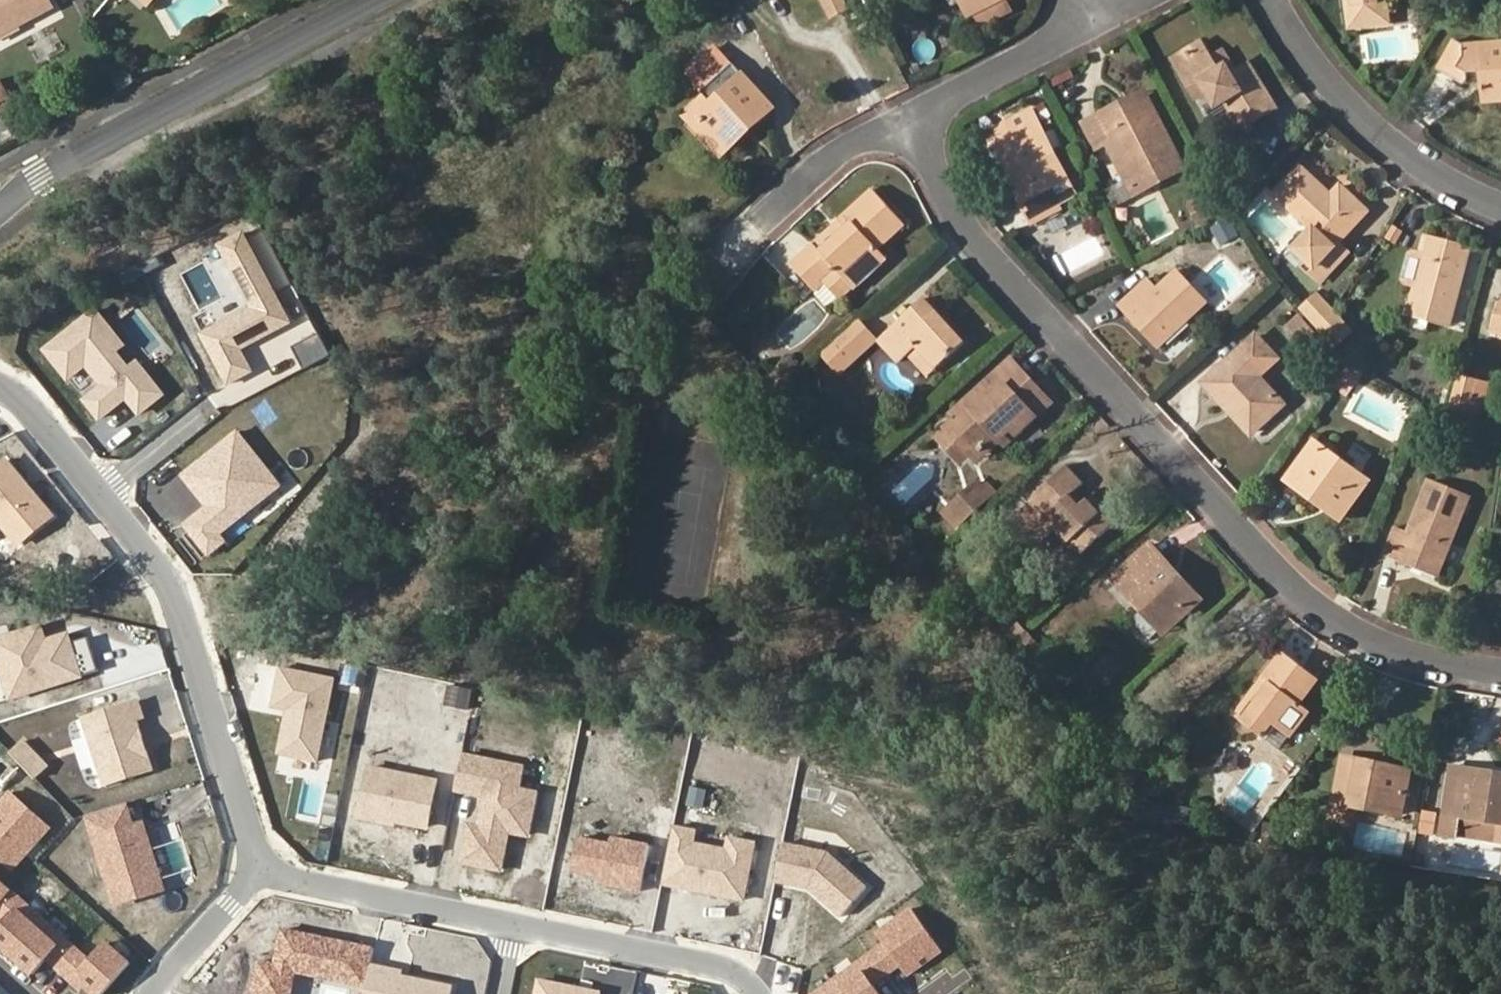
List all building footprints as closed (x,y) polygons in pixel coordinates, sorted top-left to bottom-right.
[(55,9),(50,0),(0,0),(0,38),(55,9)] [(828,11),(845,3),(843,0),(822,0),(828,11)] [(970,12),(995,0),(964,0),(970,12)] [(1350,25),(1390,20),(1388,0),(1348,0),(1350,25)] [(1201,36),(1172,52),(1175,57),(1203,41),(1201,36)] [(1458,36),(1440,67),(1469,83),(1472,77),(1472,71),(1487,70),(1487,77),(1488,100),(1500,99),(1500,39),(1468,42),(1458,36)] [(683,68),(699,87),(733,59),(717,40),(683,68)] [(1211,55),(1203,41),(1175,57),(1197,94),(1207,88),(1216,103),(1226,98),(1230,104),(1242,126),(1275,106),(1250,62),(1236,70),(1231,73),(1226,64),(1219,68),(1211,55)] [(1236,70),(1223,48),(1211,55),(1219,68),(1226,64),(1231,73),(1236,70)] [(698,92),(704,98),(692,109),(727,148),(745,132),(741,128),(751,119),(755,123),(772,107),(730,63),(698,92)] [(10,104),(0,85),(0,109),(10,104)] [(1149,95),(1146,87),(1119,101),(1122,108),(1149,95)] [(1197,94),(1209,115),(1230,104),(1226,98),(1216,103),(1207,88),(1197,94)] [(1098,111),(1099,114),(1083,122),(1096,146),(1107,141),(1114,138),(1139,187),(1155,180),(1143,156),(1172,140),(1149,95),(1122,108),(1119,101),(1098,111)] [(720,155),(727,148),(692,109),(685,116),(720,155)] [(1066,176),(1032,110),(996,127),(998,131),(989,135),(989,150),(995,162),(1006,157),(1014,153),(1016,159),(1009,162),(1016,177),(1011,179),(1032,222),(1059,208),(1047,185),(1066,176)] [(745,132),(755,123),(751,119),(741,128),(745,132)] [(1107,141),(1133,191),(1139,187),(1114,138),(1107,141)] [(1006,157),(1009,162),(1016,159),(1014,153),(1006,157)] [(1276,194),(1309,223),(1291,242),(1302,252),(1312,260),(1332,237),(1363,203),(1342,184),(1334,193),(1302,166),(1276,194)] [(819,251),(813,244),(801,256),(824,281),(834,272),(850,289),(884,258),(874,248),(902,224),(871,191),(837,223),(843,230),(819,251)] [(837,223),(813,244),(819,251),(843,230),(837,223)] [(248,228),(222,242),(255,304),(204,331),(232,384),(260,369),(248,347),(298,320),(248,228)] [(1298,257),(1318,275),(1343,247),(1332,237),(1312,260),(1302,252),(1298,257)] [(1428,257),(1420,285),(1413,314),(1454,325),(1474,249),(1433,238),(1428,257)] [(813,291),(824,281),(801,256),(789,266),(813,291)] [(1420,256),(1413,283),(1420,285),(1428,257),(1420,256)] [(1159,290),(1150,280),(1121,305),(1160,349),(1190,321),(1210,303),(1180,271),(1159,290)] [(97,297),(37,344),(68,383),(88,367),(100,382),(84,396),(100,417),(132,393),(145,410),(171,390),(97,297)] [(964,342),(923,299),(878,339),(899,363),(907,355),(917,346),(937,366),(964,342)] [(1330,312),(1315,303),(1310,314),(1323,323),(1330,312)] [(874,339),(857,321),(839,338),(855,356),(874,339)] [(1160,349),(1172,361),(1202,334),(1190,321),(1160,349)] [(303,365),(333,352),(323,330),(294,343),(303,365)] [(855,356),(839,338),(830,346),(846,365),(855,356)] [(838,371),(846,365),(830,346),(822,353),(838,371)] [(907,355),(927,376),(937,366),(917,346),(907,355)] [(1283,407),(1235,357),(1204,388),(1229,413),(1234,407),(1258,431),(1283,407)] [(1023,374),(1014,363),(981,392),(991,403),(1023,374)] [(1484,413),(1493,378),(1459,370),(1451,405),(1484,413)] [(975,413),(961,425),(951,433),(969,453),(976,446),(985,456),(999,443),(1014,430),(1018,435),(1051,406),(1023,374),(991,403),(981,392),(967,405),(975,413)] [(967,405),(954,416),(961,425),(975,413),(967,405)] [(1253,436),(1258,431),(1234,407),(1229,413),(1253,436)] [(285,480),(241,423),(180,471),(205,502),(184,518),(204,543),(285,480)] [(999,443),(1004,448),(1018,435),(1014,430),(999,443)] [(1373,482),(1319,443),(1290,483),(1325,508),(1330,501),(1349,515),(1373,482)] [(969,453),(977,463),(985,456),(976,446),(969,453)] [(0,460),(0,519),(19,542),(56,513),(8,454),(0,460)] [(1033,498),(1036,501),(1018,517),(1043,545),(1057,533),(1081,558),(1113,528),(1100,514),(1088,502),(1080,509),(1069,498),(1078,491),(1084,486),(1068,468),(1033,498)] [(946,514),(971,529),(997,487),(972,472),(946,514)] [(1412,533),(1401,529),(1390,556),(1441,577),(1473,499),(1433,482),(1412,533)] [(1088,502),(1078,491),(1069,498),(1080,509),(1088,502)] [(1345,522),(1349,515),(1330,501),(1325,508),(1345,522)] [(1113,528),(1121,521),(1108,507),(1100,514),(1113,528)] [(1151,548),(1113,581),(1161,635),(1194,604),(1171,579),(1176,574),(1151,548)] [(1165,640),(1204,604),(1176,574),(1171,579),(1194,604),(1161,635),(1165,640)] [(0,631),(0,657),(13,698),(91,673),(75,625),(51,633),(46,617),(0,631)] [(1265,682),(1272,687),(1244,724),(1262,739),(1272,727),(1290,740),(1310,714),(1301,707),(1320,682),(1285,656),(1265,682)] [(336,681),(282,670),(275,706),(286,708),(277,754),(320,762),(336,681)] [(1265,682),(1235,719),(1244,724),(1272,687),(1265,682)] [(140,693),(85,711),(108,784),(163,766),(140,693)] [(527,758),(465,745),(457,784),(475,788),(460,858),(506,867),(514,829),(533,833),(544,783),(523,779),(527,758)] [(1381,767),(1382,761),(1347,754),(1339,800),(1405,814),(1414,774),(1381,767)] [(1414,774),(1416,768),(1382,761),(1381,767),(1414,774)] [(1499,772),(1455,765),(1453,777),(1497,782),(1499,772)] [(439,780),(367,766),(357,820),(428,834),(439,780)] [(1497,782),(1453,777),(1442,833),(1459,836),(1462,816),(1500,822),(1500,772),(1499,772),(1497,782)] [(312,778),(304,807),(323,813),(331,783),(312,778)] [(6,795),(0,802),(0,930),(1,931),(0,934),(0,945),(38,977),(49,965),(84,993),(107,993),(132,964),(105,941),(90,958),(3,885),(48,831),(6,795)] [(139,802),(85,819),(115,914),(170,896),(139,802)] [(758,843),(672,826),(660,884),(746,901),(758,843)] [(802,845),(780,841),(772,884),(810,892),(844,919),(868,889),(844,870),(858,852),(837,835),(806,829),(802,845)] [(646,844),(581,833),(575,869),(640,880),(646,844)] [(870,988),(897,969),(904,979),(939,955),(908,911),(873,936),(881,947),(815,993),(874,993),(870,988)] [(363,989),(368,968),(371,952),(280,933),(273,968),(256,965),(250,993),(289,993),(293,974),(299,976),(300,971),(323,975),(321,980),(363,989)] [(450,989),(399,979),(400,974),(368,968),(363,989),(362,993),(449,993),(450,989)] [(299,976),(321,980),(323,975),(300,971),(299,976)] [(537,981),(535,993),(601,993),(537,981)]
